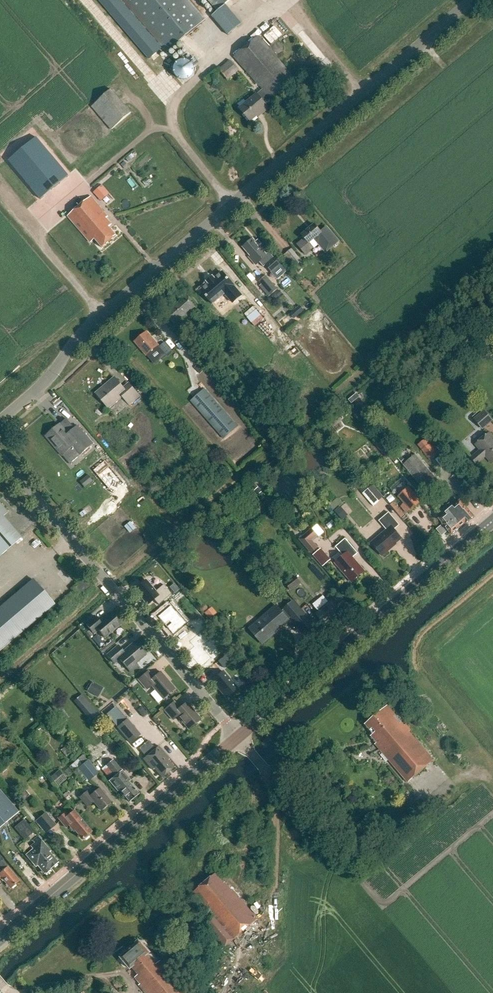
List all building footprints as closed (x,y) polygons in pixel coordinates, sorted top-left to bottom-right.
[(149,59),(163,48),(167,53),(206,20),(188,0),(99,0),(149,59)] [(217,10),(225,4),(230,0),(209,0),(217,10)] [(225,5),(212,16),(229,35),(242,24),(225,5)] [(282,33),(288,40),(281,46),(284,50),(288,46),(287,44),(295,37),(281,20),(263,35),(270,43),(282,33)] [(263,90),(257,95),(257,94),(240,109),(251,122),(261,113),(262,114),(269,108),(263,102),(269,97),(272,100),(296,80),(296,79),(296,80),(259,36),(235,57),(257,83),(258,83),(263,90)] [(193,64),(189,61),(184,60),(179,62),(175,66),(174,71),(176,76),(180,79),(185,80),(190,78),(193,74),(194,69),(193,64)] [(231,61),(220,70),(228,80),(239,70),(231,61)] [(124,119),(131,113),(111,90),(104,96),(91,107),(111,130),(124,119)] [(69,176),(62,168),(37,137),(9,161),(23,178),(41,199),(69,176)] [(108,193),(102,186),(94,192),(101,199),(108,193)] [(91,197),(68,216),(90,243),(95,239),(102,247),(101,247),(102,248),(116,236),(109,227),(112,225),(106,218),(108,217),(91,197)] [(297,244),(305,255),(313,248),(309,243),(314,239),(326,253),(339,242),(327,227),(321,232),(315,225),(302,235),(305,238),(297,244)] [(253,239),(243,247),(251,256),(249,257),(256,265),(260,262),(264,267),(266,265),(274,258),(269,252),(266,254),(253,239)] [(292,249),(286,254),(299,271),(304,267),(301,263),(303,261),(292,249)] [(274,258),(266,265),(272,273),(281,266),(274,258)] [(233,303),(242,295),(229,280),(228,278),(228,279),(222,272),(214,279),(213,277),(208,282),(209,284),(201,290),(206,297),(207,298),(208,298),(213,304),(225,294),(233,303)] [(267,277),(260,282),(271,295),(278,290),(267,277)] [(176,305),(187,317),(198,308),(187,295),(176,305)] [(165,314),(176,327),(187,317),(176,305),(165,314)] [(294,310),(298,315),(304,310),(299,305),(294,310)] [(135,342),(146,355),(158,345),(147,332),(135,342)] [(159,347),(166,355),(172,351),(165,342),(159,347)] [(107,384),(108,386),(97,395),(109,408),(122,396),(130,405),(140,396),(129,383),(124,388),(115,378),(107,384)] [(190,401),(223,439),(238,426),(205,388),(190,401)] [(484,410),(473,419),(482,429),(492,420),(484,410)] [(74,446),(81,455),(94,444),(78,426),(73,430),(68,435),(59,425),(46,436),(63,456),(74,446)] [(476,445),(481,450),(471,458),(477,464),(486,456),(492,463),(492,462),(492,437),(490,433),(476,445)] [(418,445),(430,461),(439,455),(426,439),(418,445)] [(403,465),(424,490),(437,479),(415,454),(403,465)] [(113,493),(125,484),(105,461),(94,471),(113,493)] [(88,475),(80,482),(85,488),(93,481),(88,475)] [(360,491),(374,507),(380,501),(366,486),(360,491)] [(403,504),(410,511),(421,500),(408,487),(398,497),(403,504)] [(338,497),(328,505),(333,510),(342,502),(338,497)] [(453,515),(462,526),(466,523),(474,517),(465,506),(464,506),(460,501),(449,511),(451,513),(452,512),(454,514),(453,515)] [(21,539),(2,517),(7,513),(0,505),(0,556),(21,539)] [(448,531),(452,535),(462,526),(453,515),(454,514),(452,512),(451,513),(449,511),(446,507),(441,511),(445,514),(439,519),(444,524),(439,528),(444,534),(448,531)] [(370,543),(381,556),(389,550),(389,549),(401,539),(393,530),(399,525),(388,512),(378,521),(385,530),(370,543)] [(136,529),(130,522),(127,525),(132,532),(136,529)] [(311,542),(317,537),(309,528),(295,541),(308,555),(317,548),(311,542)] [(344,539),(334,547),(342,556),(333,564),(350,583),(363,572),(351,558),(356,553),(344,539)] [(313,557),(323,568),(329,562),(319,551),(313,557)] [(285,584),(290,591),(301,583),(295,576),(285,584)] [(53,604),(33,580),(0,608),(0,649),(53,604)] [(146,580),(134,590),(148,605),(154,600),(158,605),(171,594),(163,585),(155,592),(146,580)] [(79,594),(88,587),(83,581),(74,589),(79,594)] [(179,590),(174,584),(169,588),(174,594),(179,590)] [(336,608),(337,608),(331,601),(314,615),(322,625),(328,619),(338,630),(348,622),(336,608)] [(312,626),(292,603),(280,613),(275,607),(248,630),(261,645),(273,635),(272,634),(291,618),(297,626),(296,627),(302,634),(312,626)] [(157,617),(172,634),(185,624),(170,606),(157,617)] [(204,613),(209,619),(216,613),(211,607),(204,613)] [(93,617),(84,624),(91,633),(95,629),(103,639),(119,626),(109,614),(98,623),(93,617)] [(190,641),(194,646),(187,652),(200,667),(211,658),(202,647),(210,640),(202,630),(190,641)] [(182,651),(191,644),(188,640),(179,647),(182,651)] [(144,656),(133,643),(122,653),(117,647),(105,656),(110,662),(116,658),(129,673),(137,667),(134,664),(144,656)] [(228,664),(222,658),(218,662),(223,668),(228,664)] [(222,671),(211,681),(226,698),(237,689),(222,671)] [(145,691),(150,687),(161,701),(174,690),(159,673),(152,679),(146,673),(137,681),(145,691)] [(92,681),(86,691),(97,697),(103,688),(92,681)] [(81,695),(75,700),(91,719),(97,714),(81,695)] [(176,717),(187,731),(199,721),(185,703),(178,710),(172,703),(163,711),(171,721),(176,717)] [(375,744),(408,782),(434,760),(388,706),(366,725),(373,734),(371,736),(377,743),(375,744)] [(116,707),(105,716),(129,745),(140,736),(116,707)] [(151,771),(153,770),(160,779),(172,769),(166,762),(168,760),(157,748),(154,750),(147,742),(137,750),(144,758),(142,760),(151,771)] [(119,790),(129,802),(139,794),(129,782),(130,781),(122,770),(122,771),(112,760),(102,768),(108,777),(113,773),(115,776),(109,781),(118,791),(119,790)] [(73,773),(78,778),(82,774),(88,782),(97,774),(86,762),(73,773)] [(66,778),(59,769),(49,776),(56,786),(66,778)] [(87,806),(93,801),(101,810),(111,802),(99,789),(97,787),(93,791),(94,793),(90,796),(88,795),(82,800),(87,806)] [(18,812),(0,791),(0,827),(18,812)] [(35,822),(46,835),(57,825),(46,812),(35,822)] [(75,831),(82,840),(84,838),(85,839),(89,836),(88,835),(91,832),(79,817),(78,818),(72,812),(61,821),(66,828),(69,826),(73,830),(75,831)] [(35,843),(32,846),(51,868),(58,863),(49,853),(50,852),(38,837),(33,841),(35,843)] [(32,850),(26,855),(36,867),(37,865),(44,874),(45,873),(47,873),(49,872),(49,870),(51,868),(32,846),(30,847),(32,850)] [(11,888),(19,881),(2,861),(4,860),(0,856),(0,870),(2,872),(0,873),(0,879),(1,878),(11,888)] [(206,923),(225,946),(257,919),(232,890),(231,890),(225,883),(224,884),(215,874),(194,892),(214,916),(206,923)] [(127,949),(128,949),(128,951),(121,957),(130,969),(133,967),(139,974),(135,977),(140,984),(139,985),(146,992),(191,992),(190,991),(188,992),(161,960),(156,964),(148,955),(150,953),(140,941),(133,947),(131,946),(127,949)]
